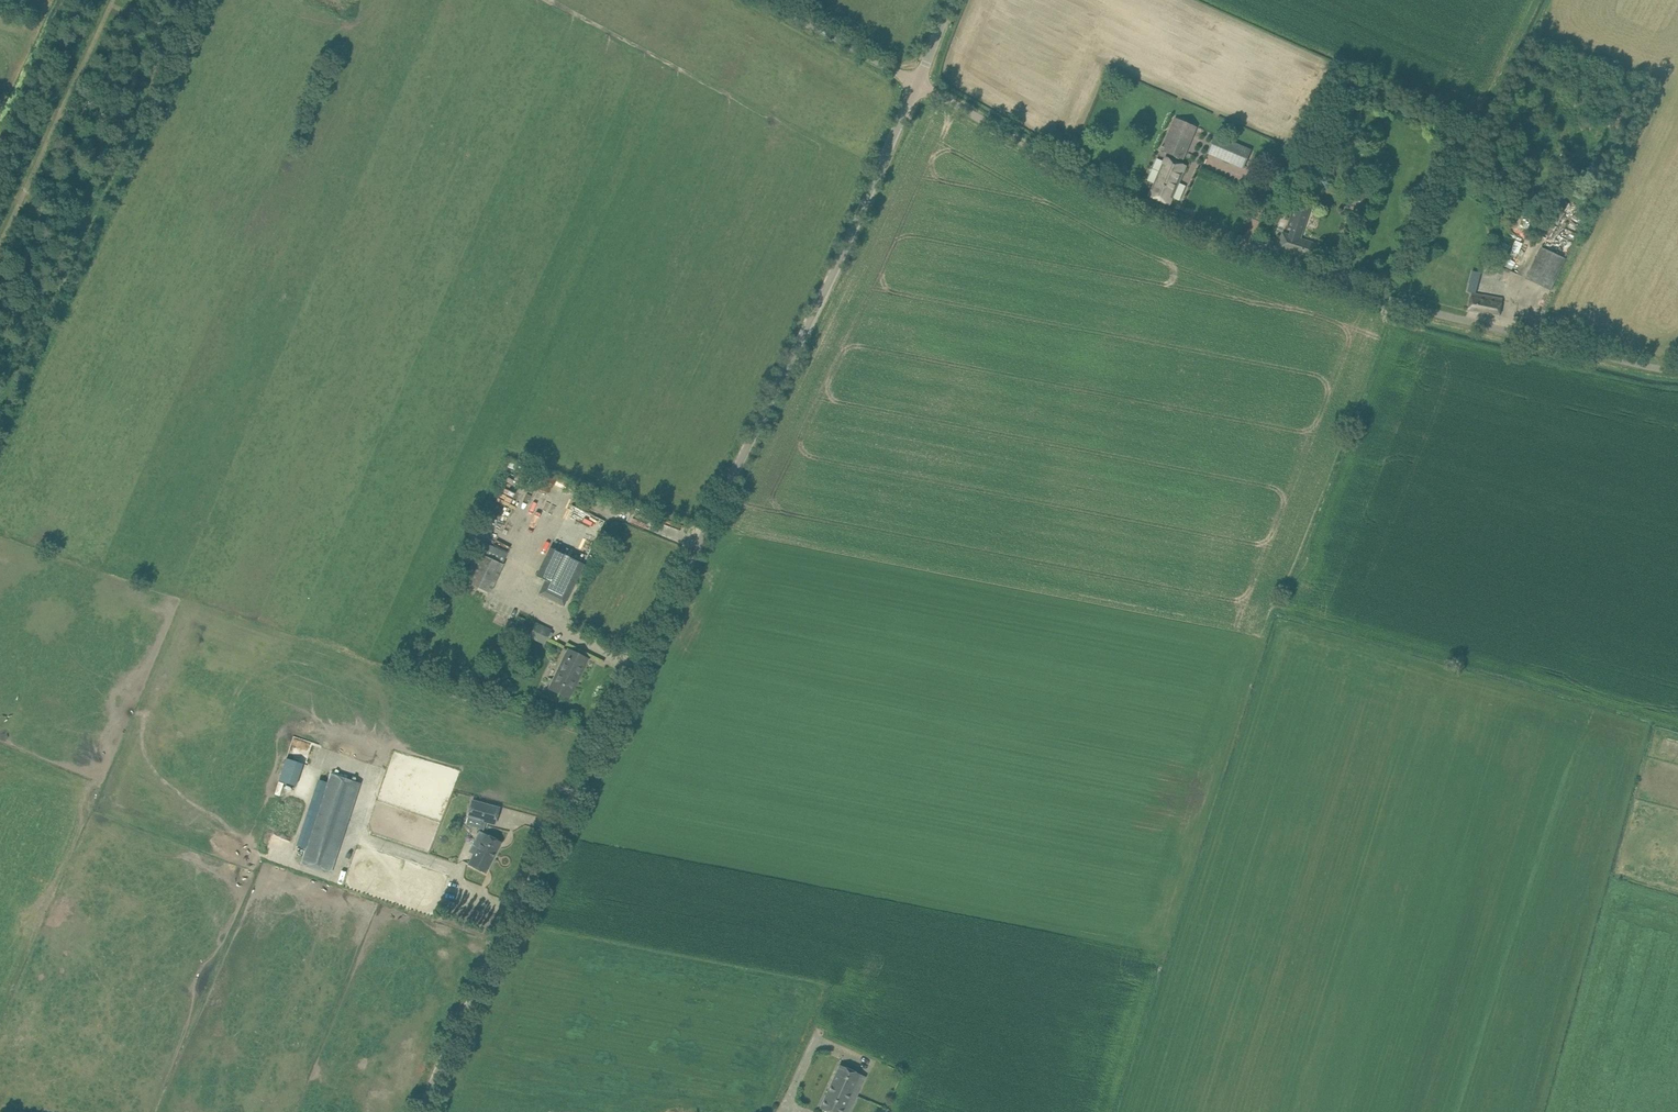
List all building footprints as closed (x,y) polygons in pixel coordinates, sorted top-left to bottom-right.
[(1160,151),(1184,159),(1197,126),(1173,117),(1160,151)] [(1207,153),(1244,169),(1251,149),(1240,143),(1242,138),(1236,135),(1233,141),(1216,133),(1207,153)] [(1165,159),(1149,196),(1170,204),(1186,168),(1165,159)] [(1350,197),(1366,203),(1371,188),(1355,182),(1350,197)] [(1279,248),(1314,259),(1319,245),(1298,239),(1309,206),(1296,202),(1288,227),(1294,229),(1291,239),(1282,237),(1279,248)] [(1511,246),(1502,241),(1497,252),(1506,257),(1511,246)] [(1565,258),(1542,247),(1527,278),(1550,290),(1565,258)] [(1482,273),(1473,270),(1467,291),(1476,292),(1482,273)] [(1503,297),(1472,292),(1468,311),(1500,316),(1503,297)] [(513,507),(522,478),(509,474),(500,503),(513,507)] [(599,533),(605,520),(570,504),(562,523),(578,531),(581,525),(599,533)] [(465,582),(490,593),(507,553),(483,541),(465,582)] [(539,594),(564,606),(585,564),(550,548),(536,576),(545,580),(539,594)] [(536,621),(531,631),(548,638),(552,629),(536,621)] [(568,650),(550,688),(568,697),(576,682),(574,682),(586,658),(568,650)] [(281,780),(299,785),(306,762),(288,756),(281,780)] [(300,864),(330,874),(360,783),(330,773),(300,864)] [(472,801),(467,817),(495,824),(499,808),(472,801)] [(484,833),(468,864),(485,873),(501,842),(484,833)] [(839,1065),(829,1087),(850,1096),(852,1094),(857,1096),(859,1090),(854,1087),(860,1074),(839,1065)] [(829,1087),(820,1108),(827,1111),(843,1111),(850,1096),(829,1087)]
